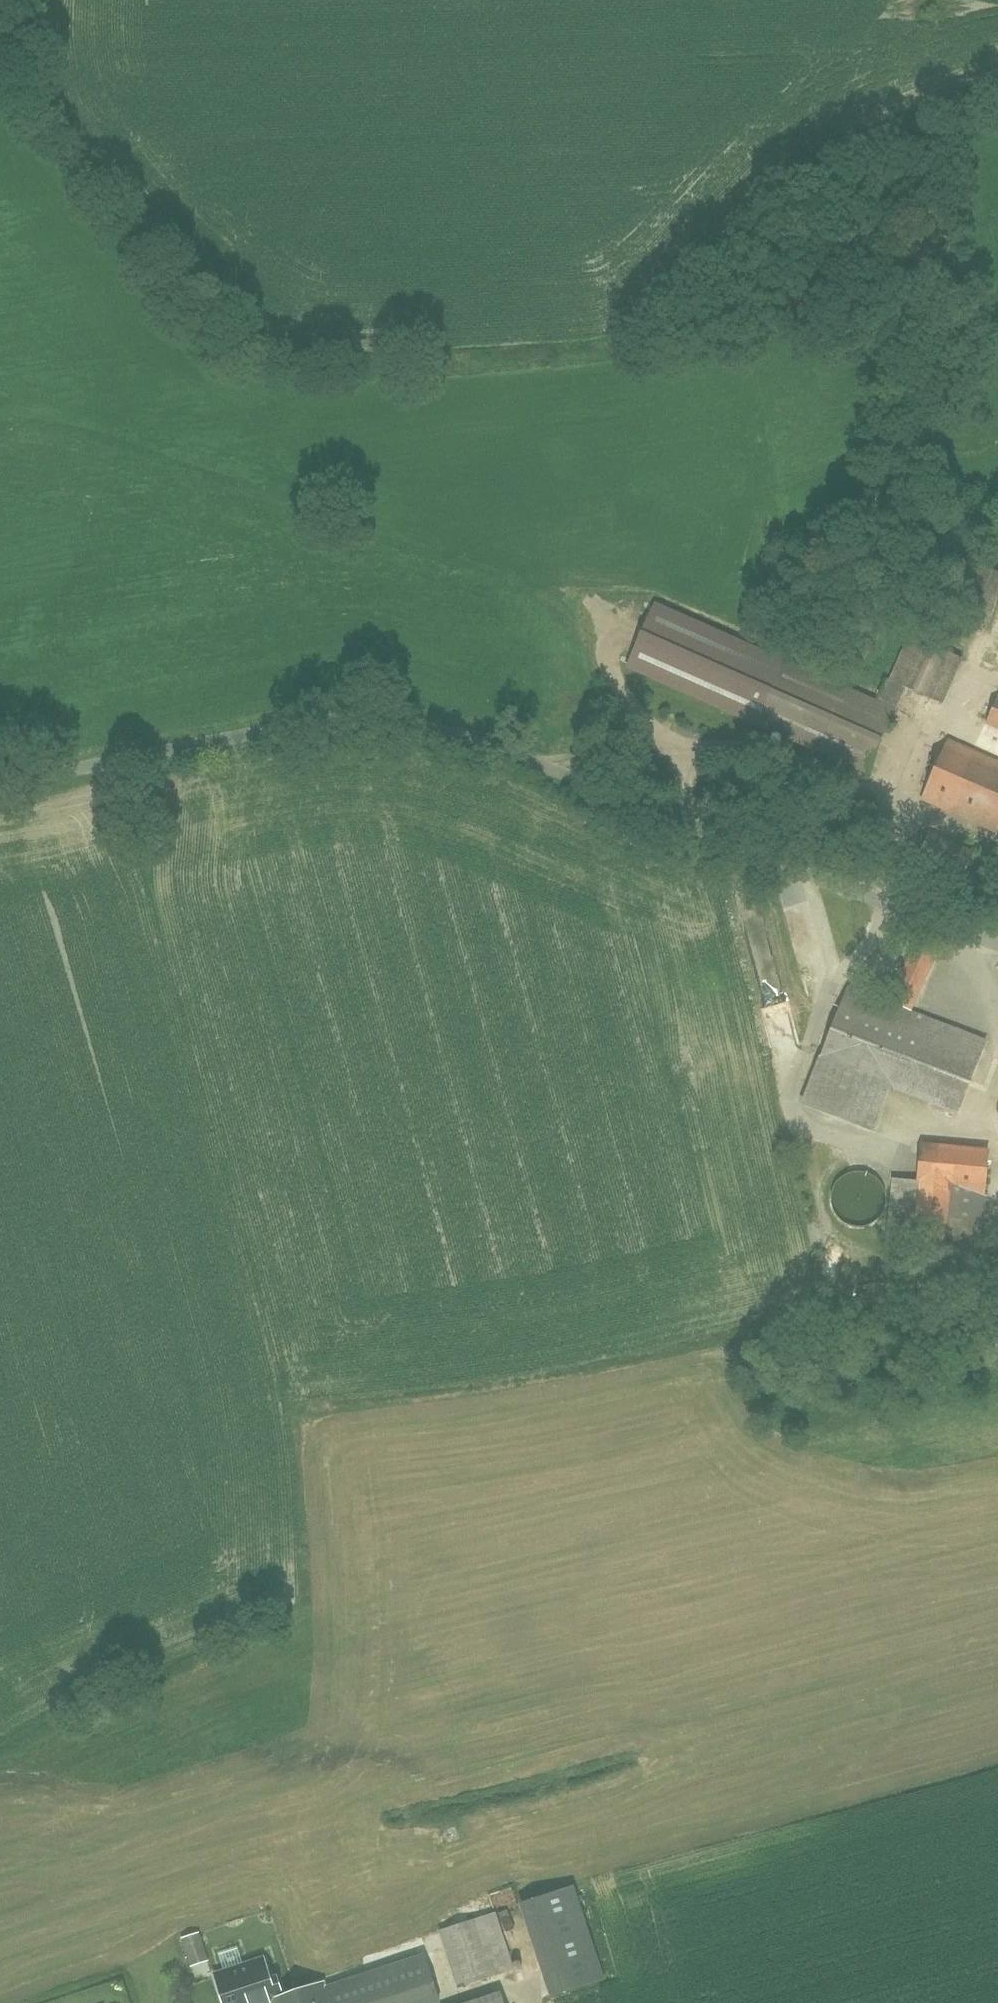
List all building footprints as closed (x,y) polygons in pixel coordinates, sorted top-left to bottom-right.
[(775,683),(755,732),(867,778),(887,729),(775,683)] [(983,733),(997,739),(997,697),(983,733)] [(922,801),(997,832),(997,759),(948,738),(922,801)] [(983,848),(936,830),(922,865),(970,883),(983,848)] [(990,1044),(915,1015),(939,953),(887,932),(862,994),(850,989),(801,1111),(876,1140),(896,1092),(961,1118),(990,1044)] [(894,1183),(890,1238),(918,1239),(918,1245),(983,1248),(986,1168),(921,1166),(920,1185),(894,1183)] [(829,1209),(833,1221),(847,1232),(866,1234),(879,1226),(887,1214),(888,1201),(882,1187),(871,1179),(859,1176),(845,1179),(834,1188),(830,1197),(829,1209)] [(528,1908),(555,1997),(603,1982),(576,1893),(528,1908)] [(494,1916),(439,1933),(457,1991),(512,1973),(494,1916)] [(179,1939),(189,1965),(210,1957),(201,1932),(179,1939)] [(424,1949),(334,1976),(324,1941),(259,1960),(261,1967),(215,1980),(222,2002),(440,2002),(424,1949)]
